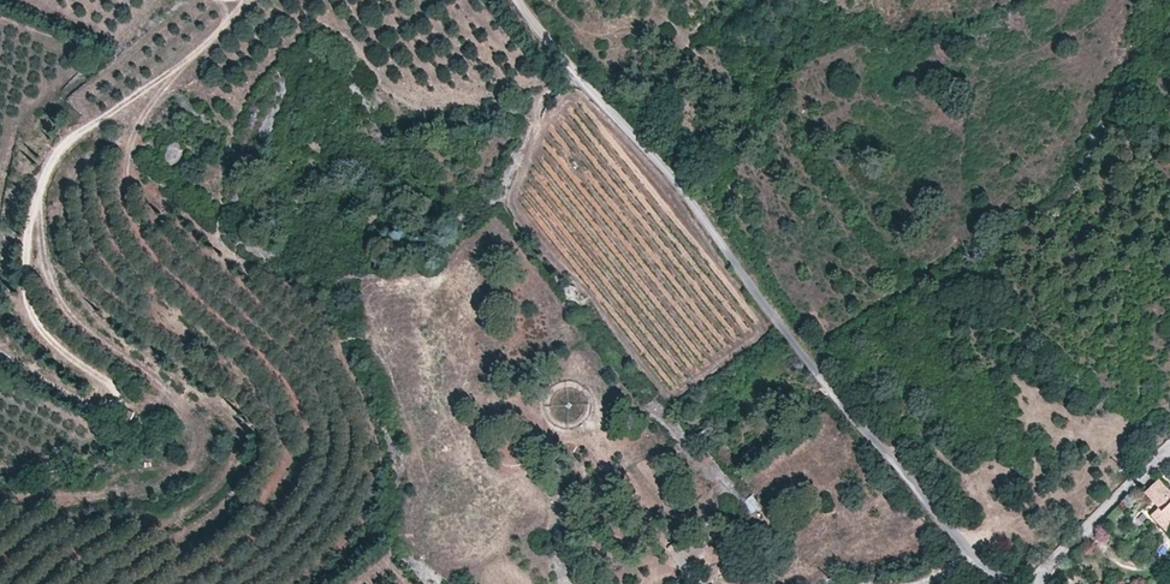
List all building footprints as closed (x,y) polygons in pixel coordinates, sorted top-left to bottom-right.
[(1163,525),(1169,518),(1169,486),(1162,477),(1148,491),(1161,505),(1152,514),(1163,525)] [(745,504),(756,516),(765,510),(753,496),(745,504)]
